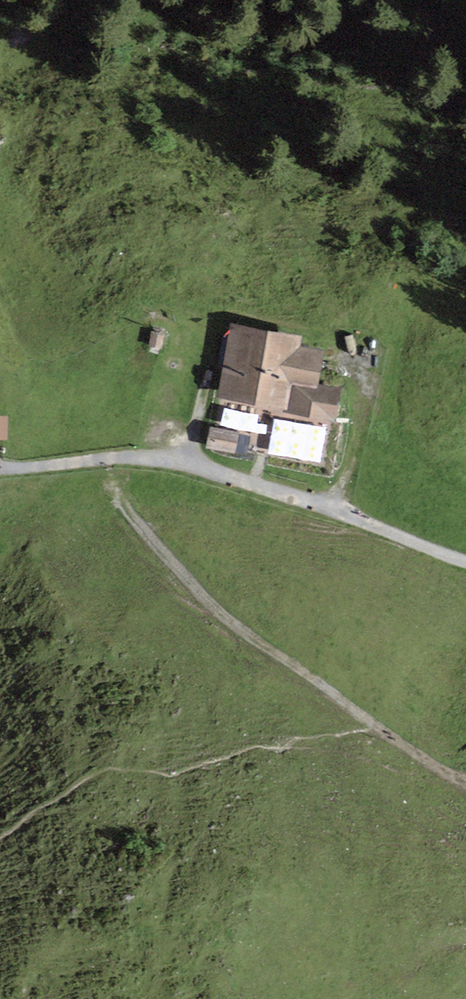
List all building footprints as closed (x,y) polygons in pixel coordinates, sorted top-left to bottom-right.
[(295,341),(231,329),(210,446),(323,468),(337,390),(310,385),(316,351),(294,347),(295,341)]
